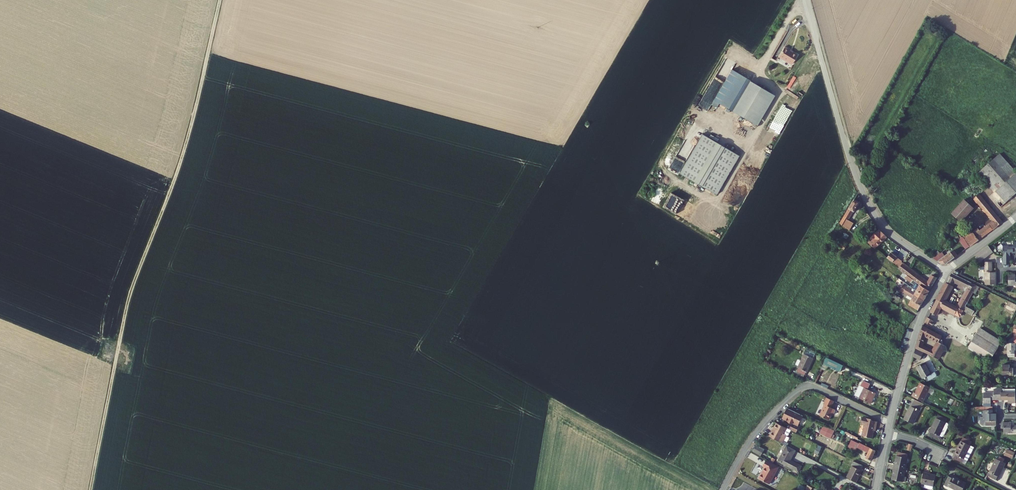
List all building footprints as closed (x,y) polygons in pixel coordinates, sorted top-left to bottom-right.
[(784,59),(796,67),(802,57),(794,53),(794,52),(789,49),(784,59)] [(736,72),(718,102),(724,106),(757,125),(775,95),(736,72)] [(702,134),(679,173),(716,195),(739,155),(702,134)] [(978,174),(995,193),(1015,174),(1015,172),(1000,154),(978,174)] [(995,193),(994,193),(1004,204),(1015,193),(1015,174),(995,193)] [(1002,222),(979,194),(974,198),(993,222),(997,227),(1002,222)] [(860,203),(855,200),(840,223),(848,229),(849,230),(853,224),(849,221),(854,213),(860,203)] [(972,208),(964,200),(951,214),(960,222),(972,208)] [(963,238),(967,243),(970,247),(993,230),(989,225),(975,236),(972,232),(963,238)] [(885,238),(878,231),(869,238),(871,240),(869,241),(871,242),(870,243),(869,244),(874,249),(885,238)] [(961,250),(962,252),(970,247),(967,243),(965,245),(966,247),(961,250)] [(1015,253),(1015,243),(1014,243),(1014,247),(1003,247),(1002,245),(998,247),(998,250),(1003,250),(1003,256),(1003,264),(1011,264),(1011,254),(1015,253)] [(993,253),(988,247),(975,257),(980,263),(993,253)] [(957,256),(954,252),(951,254),(949,251),(939,259),(937,256),(933,259),(942,265),(945,265),(957,256)] [(886,259),(897,266),(901,261),(890,253),(886,259)] [(992,263),(985,263),(985,272),(985,285),(996,285),(996,273),(992,273),(992,263)] [(897,269),(913,280),(929,291),(937,278),(931,275),(927,282),(908,270),(909,269),(901,264),(897,269)] [(936,300),(943,304),(941,307),(954,315),(960,318),(976,286),(952,274),(947,283),(945,283),(936,300)] [(911,283),(917,287),(916,290),(926,296),(929,291),(913,280),(911,283)] [(902,288),(906,291),(923,301),(926,296),(916,290),(904,283),(901,288),(902,288)] [(911,298),(909,300),(910,300),(920,306),(923,301),(906,291),(904,294),(911,298)] [(917,311),(920,306),(910,300),(907,305),(917,311)] [(936,300),(929,313),(936,317),(941,307),(943,304),(936,300)] [(1009,301),(1005,308),(1014,313),(1015,309),(1015,305),(1009,301)] [(879,320),(880,321),(877,326),(881,328),(886,319),(879,315),(877,319),(879,320)] [(966,321),(960,318),(954,315),(947,328),(954,332),(959,322),(964,325),(966,321)] [(930,326),(933,321),(927,317),(924,323),(930,326)] [(947,328),(933,321),(930,326),(951,338),(954,332),(947,328)] [(939,340),(941,337),(922,326),(921,331),(939,340)] [(996,346),(975,334),(967,347),(989,359),(996,346)] [(1015,351),(1015,344),(1014,344),(1007,344),(1008,358),(1015,358),(1015,351)] [(923,356),(914,351),(912,360),(921,363),(923,356)] [(798,371),(805,375),(809,366),(810,367),(814,358),(805,354),(798,367),(799,368),(798,371)] [(824,364),(841,372),(844,365),(827,357),(824,364)] [(916,367),(923,378),(926,377),(928,381),(936,376),(936,374),(934,371),(931,374),(924,363),(916,367)] [(1002,376),(1015,376),(1015,369),(1009,369),(1009,366),(1002,366),(1002,376)] [(929,387),(919,382),(914,393),(912,392),(910,396),(913,397),(922,402),(929,387)] [(876,393),(868,389),(869,386),(862,383),(861,386),(864,387),(860,397),(859,397),(871,403),(876,393)] [(861,386),(860,385),(855,394),(860,397),(864,387),(861,386)] [(991,401),(1001,401),(1001,393),(1001,390),(993,390),(993,393),(983,394),(983,408),(990,408),(991,401)] [(1015,397),(1015,393),(1001,393),(1001,401),(1008,401),(1008,404),(1015,404),(1015,400),(1015,397)] [(921,407),(923,403),(922,402),(913,397),(910,402),(921,407)] [(829,420),(832,413),(833,414),(835,410),(831,408),(834,401),(827,398),(823,404),(825,405),(819,415),(829,420)] [(918,410),(919,411),(920,409),(921,407),(910,402),(908,405),(909,406),(902,419),(911,423),(918,410)] [(804,415),(788,408),(785,413),(787,414),(785,419),(789,421),(789,422),(792,424),(793,423),(794,423),(791,430),(797,433),(800,426),(799,426),(804,415)] [(993,414),(993,408),(990,408),(983,408),(976,408),(976,412),(983,412),(983,418),(980,418),(980,425),(982,426),(985,426),(996,426),(996,414),(993,414)] [(871,421),(870,419),(861,418),(860,424),(864,425),(861,436),(871,438),(873,431),(874,431),(876,422),(871,421)] [(942,418),(941,421),(936,419),(930,432),(929,431),(927,436),(938,441),(939,439),(940,437),(941,437),(942,437),(943,435),(944,435),(947,428),(947,427),(948,425),(947,424),(945,423),(946,420),(942,418)] [(1011,426),(1011,423),(1004,423),(1004,431),(1004,434),(1015,434),(1015,426),(1011,426)] [(772,431),(769,437),(783,444),(787,436),(784,434),(787,428),(777,424),(773,431),(772,431)] [(830,439),(834,430),(823,425),(821,429),(817,427),(815,431),(830,439)] [(964,460),(966,461),(970,454),(973,448),(960,441),(954,455),(953,455),(951,458),(962,464),(964,460)] [(868,452),(866,458),(869,459),(871,460),(876,450),(859,442),(857,447),(868,452)] [(796,471),(799,465),(788,459),(794,449),(785,445),(777,460),(796,471)] [(761,455),(764,449),(760,447),(756,446),(753,451),(761,455)] [(1006,449),(1004,455),(1012,458),(1015,452),(1006,449)] [(895,464),(893,464),(892,468),(904,470),(906,458),(897,456),(895,464)] [(1000,477),(999,477),(1002,470),(1005,464),(996,459),(990,472),(989,472),(987,476),(998,481),(1000,477)] [(766,460),(763,466),(765,468),(759,479),(769,484),(779,467),(766,460)] [(853,466),(848,477),(857,482),(863,471),(853,466)] [(901,482),(904,470),(892,468),(892,471),(893,472),(892,480),(901,482)] [(922,486),(933,488),(935,475),(927,474),(927,472),(923,471),(921,482),(923,483),(922,486)] [(963,485),(957,482),(951,479),(952,478),(948,476),(943,486),(947,489),(947,487),(952,489),(961,489),(963,485)]
